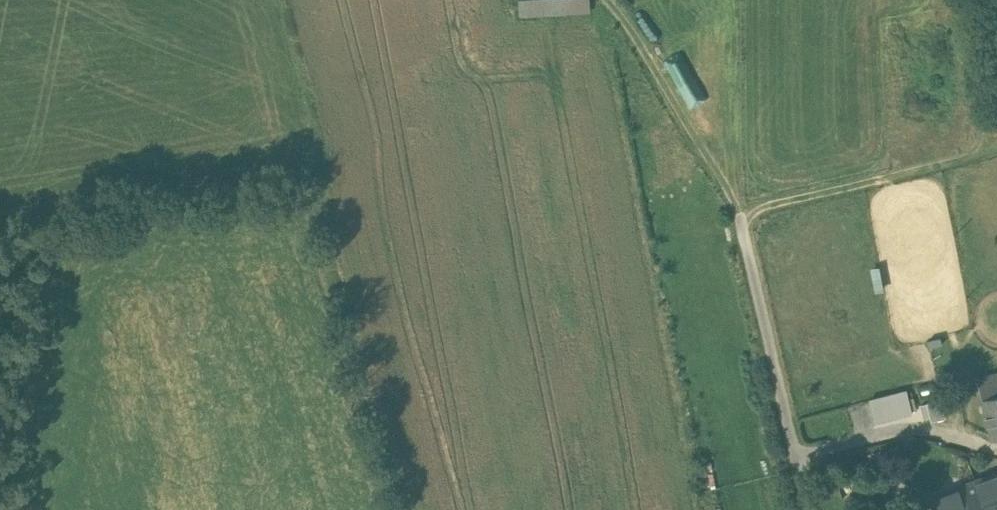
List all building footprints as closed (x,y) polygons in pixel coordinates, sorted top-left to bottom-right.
[(521,14),(591,11),(591,0),(520,0),(521,14)] [(975,375),(980,397),(978,398),(988,439),(996,437),(996,369),(975,375)] [(907,390),(867,399),(874,426),(913,416),(907,390)] [(930,420),(949,413),(944,398),(925,405),(930,420)] [(930,496),(935,509),(996,509),(996,472),(930,496)]
